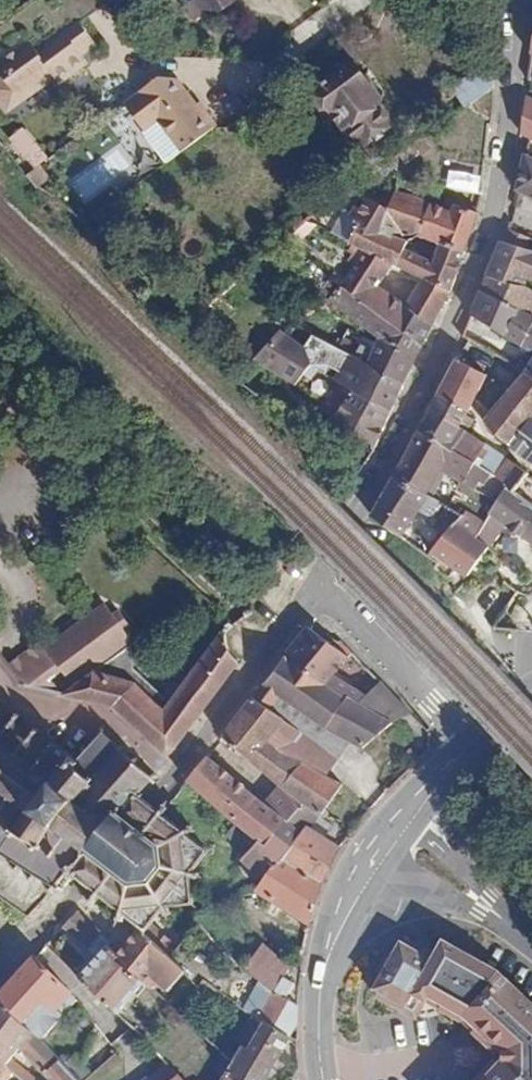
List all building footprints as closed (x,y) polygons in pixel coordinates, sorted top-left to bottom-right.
[(225,5),(221,0),(213,0),(223,15),(242,0),(232,0),(225,5)] [(87,16),(44,45),(31,25),(0,47),(0,56),(23,92),(58,68),(65,80),(95,59),(89,50),(104,40),(87,16)] [(495,84),(493,56),(457,84),(470,102),(495,84)] [(382,99),(353,64),(319,90),(347,126),(349,125),(364,145),(396,120),(380,101),(382,99)] [(167,162),(213,128),(172,76),(163,76),(124,105),(167,162)] [(531,95),(528,93),(522,130),(530,134),(531,134),(531,95)] [(20,145),(36,134),(27,123),(11,133),(20,145)] [(51,154),(36,134),(20,145),(36,166),(51,154)] [(526,151),(517,187),(531,192),(531,154),(526,151)] [(58,153),(44,164),(52,175),(66,165),(58,153)] [(413,183),(398,179),(394,185),(402,188),(412,192),(413,183)] [(449,287),(464,247),(448,242),(441,260),(402,245),(404,238),(416,232),(419,233),(432,200),(412,192),(402,188),(393,205),(366,193),(354,216),(361,220),(354,237),(365,242),(391,255),(423,272),(449,287)] [(464,247),(477,209),(455,199),(452,209),(432,200),(419,233),(448,242),(464,247)] [(508,224),(493,261),(529,272),(531,274),(531,249),(525,246),(530,233),(508,224)] [(391,255),(365,242),(343,279),(365,297),(377,279),(387,261),(391,255)] [(529,272),(493,261),(487,273),(524,285),(529,272)] [(382,328),(416,352),(421,342),(365,297),(343,279),(330,269),(320,285),(380,331),(382,328)] [(365,297),(421,342),(449,287),(423,272),(418,283),(408,302),(377,279),(365,297)] [(531,315),(531,274),(529,272),(524,285),(487,273),(482,287),(531,315)] [(531,315),(482,287),(472,311),(531,348),(531,315)] [(256,359),(294,380),(311,359),(303,344),(278,324),(269,339),(256,359)] [(367,358),(404,379),(416,352),(382,328),(380,331),(367,358)] [(336,415),(374,444),(404,379),(367,358),(351,349),(337,375),(354,384),(336,415)] [(456,357),(439,390),(471,405),(475,396),(488,371),(456,357)] [(487,406),(494,412),(487,420),(501,436),(513,445),(531,420),(531,372),(526,369),(499,403),(492,398),(487,406)] [(439,390),(422,425),(455,448),(467,428),(473,416),(467,412),(471,405),(439,390)] [(531,456),(531,420),(513,445),(531,456)] [(422,425),(409,449),(442,469),(455,448),(422,425)] [(467,428),(455,448),(475,462),(512,487),(516,491),(526,470),(467,428)] [(455,448),(442,469),(464,483),(475,462),(455,448)] [(409,449),(396,472),(427,492),(442,469),(409,449)] [(531,501),(531,473),(526,470),(516,491),(531,501)] [(396,472),(373,514),(405,532),(424,500),(438,509),(432,520),(449,530),(460,514),(427,492),(396,472)] [(531,535),(531,501),(516,491),(512,487),(501,506),(495,515),(486,525),(482,529),(498,543),(516,523),(531,535)] [(474,570),(498,543),(482,529),(462,511),(460,514),(449,530),(441,541),(474,570)] [(228,643),(228,626),(166,702),(141,680),(110,674),(137,653),(106,610),(96,618),(99,622),(18,678),(113,702),(164,746),(170,746),(238,658),(234,654),(228,643)] [(348,651),(336,641),(309,621),(287,650),(361,698),(370,687),(363,683),(360,687),(335,666),(348,651)] [(340,636),(336,641),(348,651),(353,646),(340,636)] [(361,698),(287,650),(222,733),(293,785),(279,803),(305,822),(284,850),(324,876),(340,841),(324,830),(308,818),(318,804),(321,806),(345,778),(326,769),(283,748),(269,736),(283,713),(267,701),(276,685),(321,718),(348,734),(362,743),(390,718),(401,712),(381,691),(372,705),(361,698)] [(411,707),(387,682),(381,691),(401,712),(411,707)] [(373,683),(370,687),(361,698),(372,705),(381,691),(373,683)] [(326,769),(348,734),(321,718),(276,685),(267,701),(283,713),(269,736),(283,748),(326,769)] [(0,857),(3,851),(16,860),(12,865),(17,868),(21,862),(31,869),(28,874),(33,877),(36,872),(50,881),(47,886),(52,889),(56,884),(61,887),(75,870),(86,879),(95,886),(88,894),(94,900),(102,891),(120,906),(119,913),(125,915),(128,908),(161,904),(164,910),(171,907),(170,901),(194,870),(201,871),(201,864),(195,864),(190,828),(190,826),(193,825),(191,819),(183,822),(165,809),(170,803),(168,801),(164,798),(161,802),(153,796),(142,786),(149,777),(152,779),(154,776),(152,774),(156,770),(153,768),(150,771),(136,759),(138,756),(134,751),(131,754),(122,745),(124,742),(120,738),(117,742),(102,728),(101,724),(97,725),(98,730),(85,747),(81,743),(76,748),(82,751),(76,758),(51,737),(46,743),(34,734),(40,726),(35,721),(29,729),(16,719),(21,712),(15,707),(10,716),(0,708),(0,857)] [(279,803),(208,751),(188,777),(248,827),(257,834),(279,803)] [(305,822),(279,803),(257,834),(244,852),(268,870),(259,884),(312,916),(324,876),(284,850),(305,822)] [(308,818),(324,830),(333,816),(321,806),(318,804),(308,818)] [(211,845),(204,839),(198,845),(205,852),(211,845)] [(238,873),(222,858),(202,880),(202,896),(210,904),(227,885),(232,889),(237,884),(233,879),(238,873)] [(195,896),(194,889),(185,889),(187,898),(195,896)] [(119,943),(78,906),(65,921),(98,950),(79,970),(106,996),(113,1003),(116,1006),(145,976),(119,953),(120,949),(117,946),(119,943)] [(145,912),(138,918),(140,920),(145,925),(151,918),(145,912)] [(180,945),(177,942),(167,932),(160,939),(145,925),(140,920),(119,943),(117,946),(120,949),(119,953),(145,976),(152,970),(170,987),(190,967),(174,951),(180,945)] [(448,939),(438,953),(409,933),(395,953),(391,964),(377,994),(406,1007),(425,984),(466,1011),(498,1041),(507,1033),(516,1041),(515,1070),(508,1079),(498,1067),(486,1079),(531,1079),(531,1008),(448,939)] [(284,970),(289,961),(263,940),(247,964),(273,987),(275,985),(284,970)] [(68,987),(70,986),(36,954),(0,994),(0,997),(36,1026),(39,1030),(60,1008),(54,1002),(68,987)] [(497,966),(476,954),(471,954),(501,977),(531,1005),(531,1001),(497,966)] [(275,985),(286,992),(293,976),(284,970),(275,985)] [(475,1079),(486,1079),(498,1067),(508,1079),(515,1070),(516,1041),(507,1033),(498,1041),(466,1011),(425,984),(406,1007),(417,1016),(429,1000),(489,1051),(488,1067),(475,1079)] [(298,1014),(299,1000),(286,992),(275,985),(273,987),(256,1017),(288,1034),(298,1014)] [(110,1005),(113,1003),(106,996),(104,999),(110,1005)] [(36,1026),(0,997),(0,1024),(22,1044),(36,1026)] [(288,1034),(256,1017),(247,1028),(259,1037),(254,1046),(250,1043),(235,1058),(228,1066),(245,1079),(262,1079),(288,1034)] [(138,1028),(132,1021),(127,1027),(132,1033),(138,1028)] [(22,1044),(0,1024),(0,1053),(9,1061),(22,1044)] [(51,1069),(63,1055),(39,1030),(36,1026),(22,1044),(9,1061),(17,1067),(20,1069),(23,1065),(30,1070),(35,1068),(41,1060),(51,1069)] [(138,1040),(144,1034),(138,1028),(132,1033),(138,1040)] [(225,1049),(230,1054),(236,1047),(231,1043),(225,1049)] [(17,1067),(9,1061),(0,1053),(0,1079),(17,1067)] [(85,1079),(63,1055),(51,1069),(60,1079),(86,1079),(85,1079)] [(36,1079),(41,1079),(45,1076),(35,1068),(30,1070),(23,1065),(20,1069),(36,1079)] [(228,1066),(217,1079),(245,1079),(228,1066)] [(180,1071),(169,1079),(189,1079),(180,1071)]
